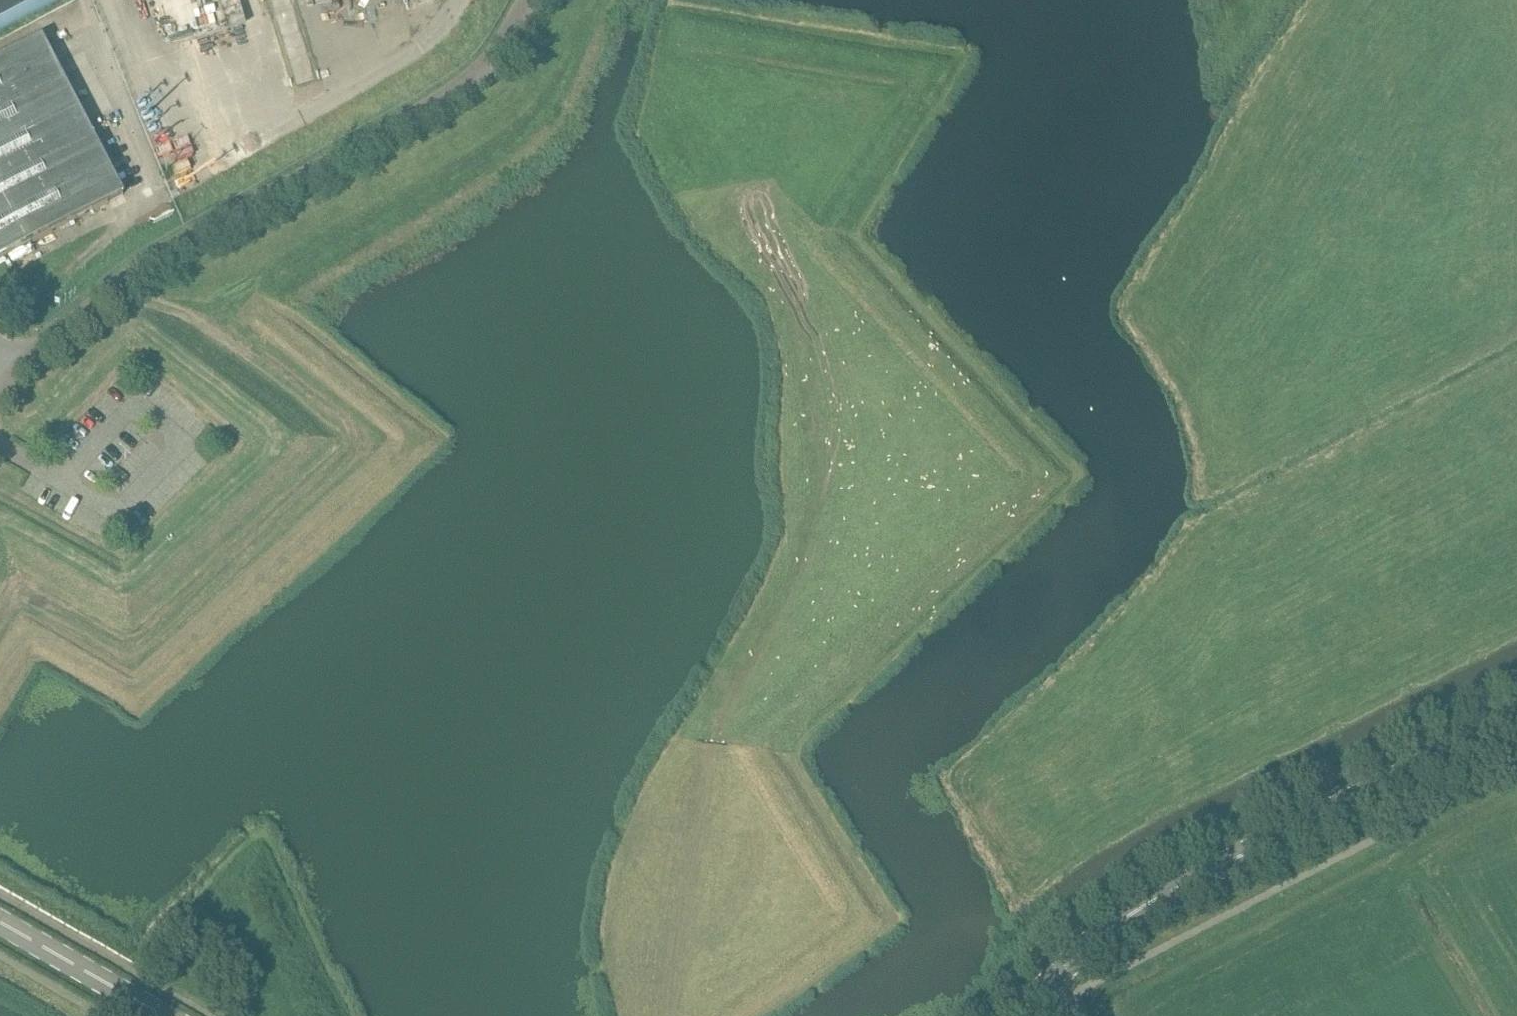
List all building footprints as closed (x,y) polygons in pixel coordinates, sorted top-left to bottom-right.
[(61,0),(0,0),(0,32),(61,0)] [(114,176),(42,38),(0,60),(0,258),(124,194),(114,176)]
